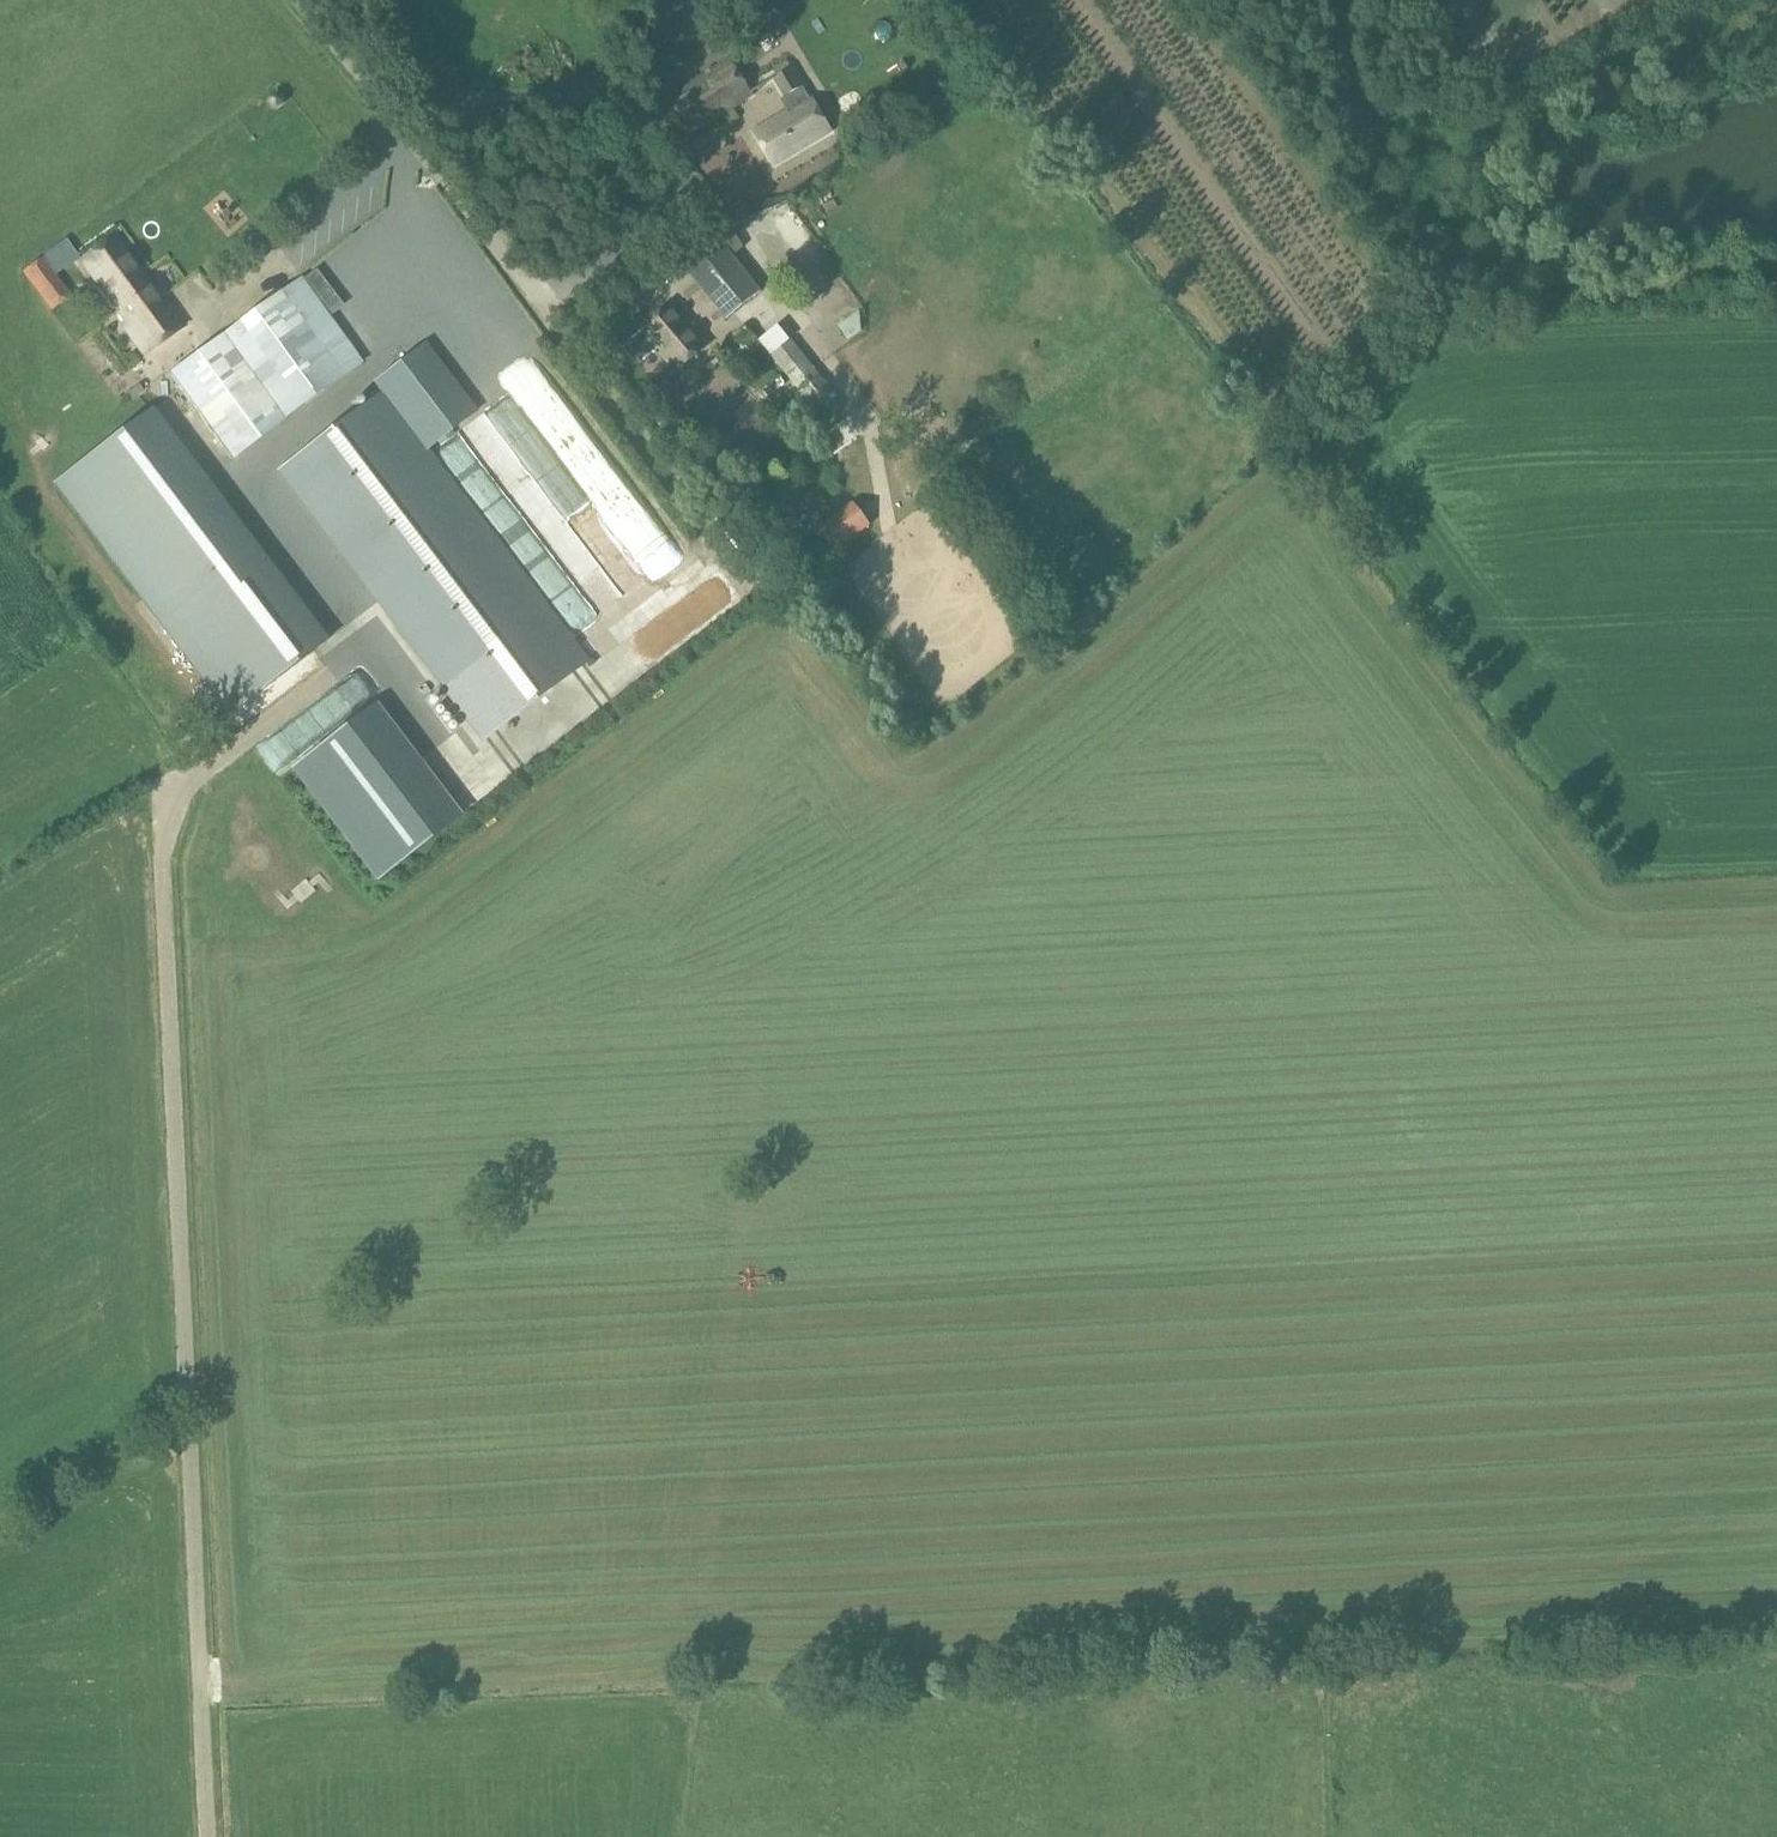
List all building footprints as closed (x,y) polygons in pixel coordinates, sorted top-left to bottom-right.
[(680,6),(676,0),(641,0),(650,15),(647,18),(652,25),(662,19),(679,46),(703,31),(683,4),(680,6)] [(752,98),(754,97),(729,58),(666,100),(692,138),(732,112),(737,119),(757,106),(752,98)] [(830,132),(810,99),(800,104),(795,94),(804,87),(793,69),(774,79),(785,97),(781,100),(785,107),(788,106),(790,111),(756,132),(776,165),(830,132)] [(681,155),(691,149),(687,140),(677,146),(681,155)] [(122,325),(145,357),(186,326),(166,295),(162,298),(118,236),(80,262),(123,323),(122,325)] [(727,319),(755,296),(709,237),(680,260),(727,319)] [(325,255),(300,274),(223,333),(286,415),(363,356),(388,337),(325,255)] [(72,296),(44,258),(22,273),(50,312),(72,296)] [(674,304),(642,331),(676,371),(708,344),(674,304)] [(831,324),(836,338),(861,329),(855,314),(831,324)] [(611,315),(588,331),(624,380),(647,362),(611,315)] [(286,415),(223,333),(170,374),(233,456),(286,415)] [(814,413),(837,395),(793,340),(771,357),(814,413)] [(480,361),(474,379),(487,383),(493,366),(480,361)] [(377,394),(278,472),(508,761),(605,682),(377,394)] [(345,644),(160,405),(63,475),(250,717),(345,644)] [(836,554),(871,526),(853,501),(817,530),(836,554)]
